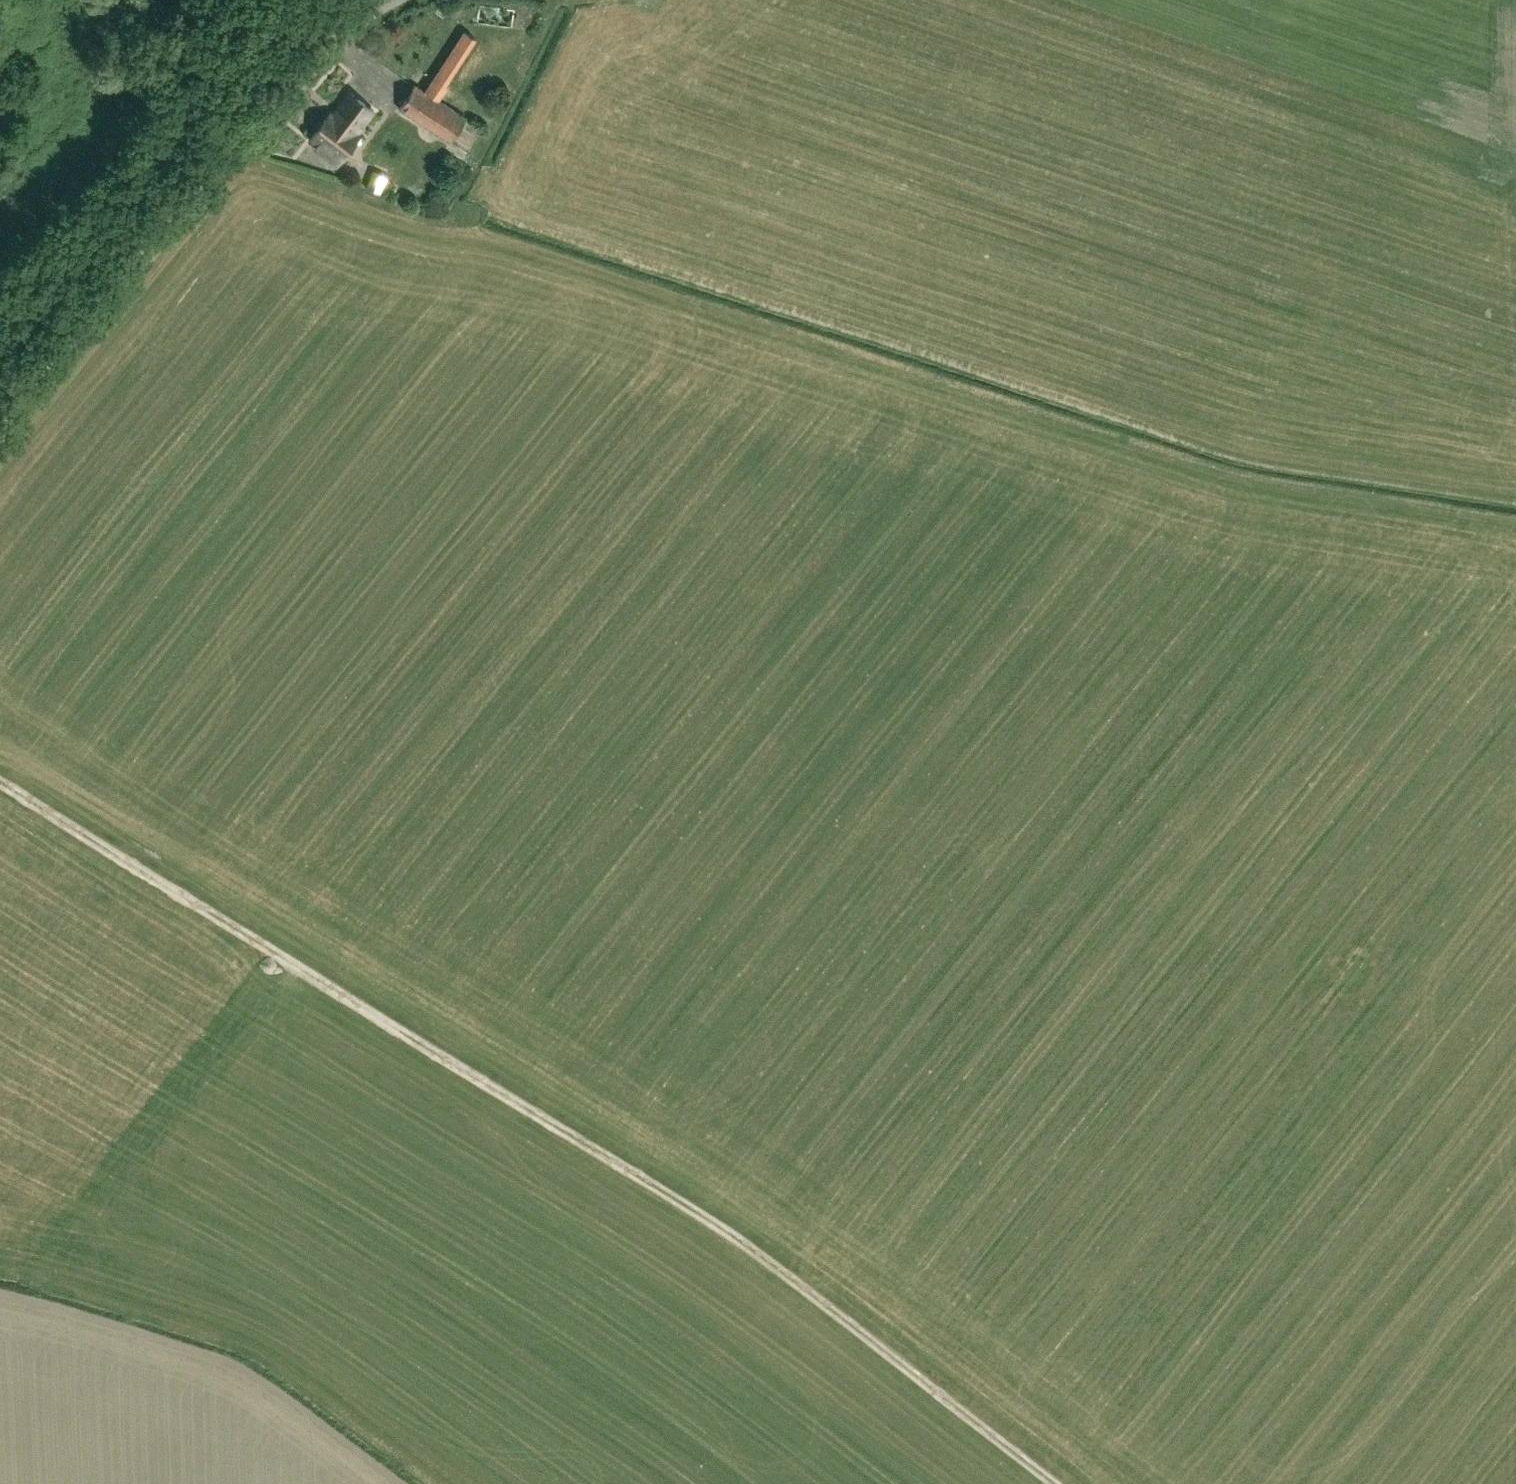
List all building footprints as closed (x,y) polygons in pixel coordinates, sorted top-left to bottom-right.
[(490,14),(505,15),(505,1),(491,0),(490,14)] [(415,84),(399,110),(448,143),(466,117),(439,98),(477,39),(464,30),(424,90),(415,84)] [(330,112),(310,139),(316,143),(311,149),(335,168),(360,135),(357,133),(374,110),(350,92),(337,109),(340,111),(336,117),(330,112)] [(380,193),(385,178),(371,172),(366,188),(380,193)]
